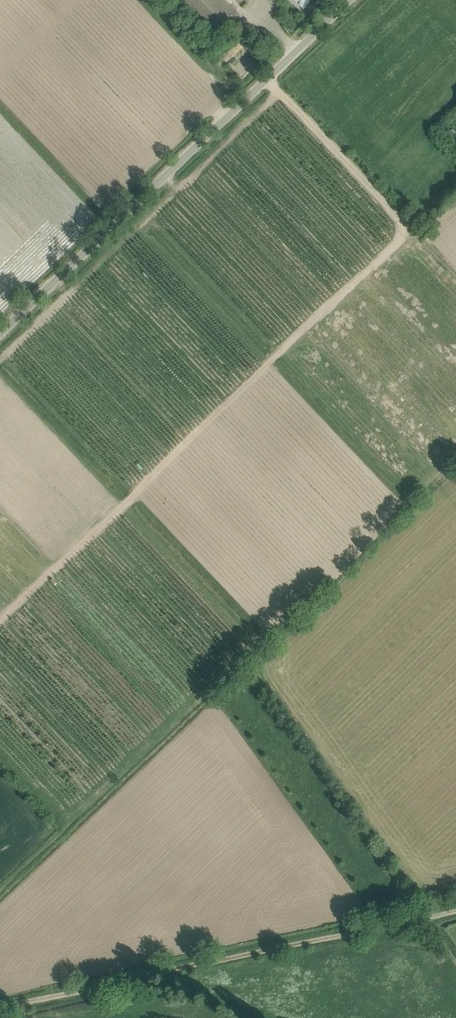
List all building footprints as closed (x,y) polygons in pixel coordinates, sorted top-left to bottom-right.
[(304,10),(312,0),(292,0),(304,10)]
